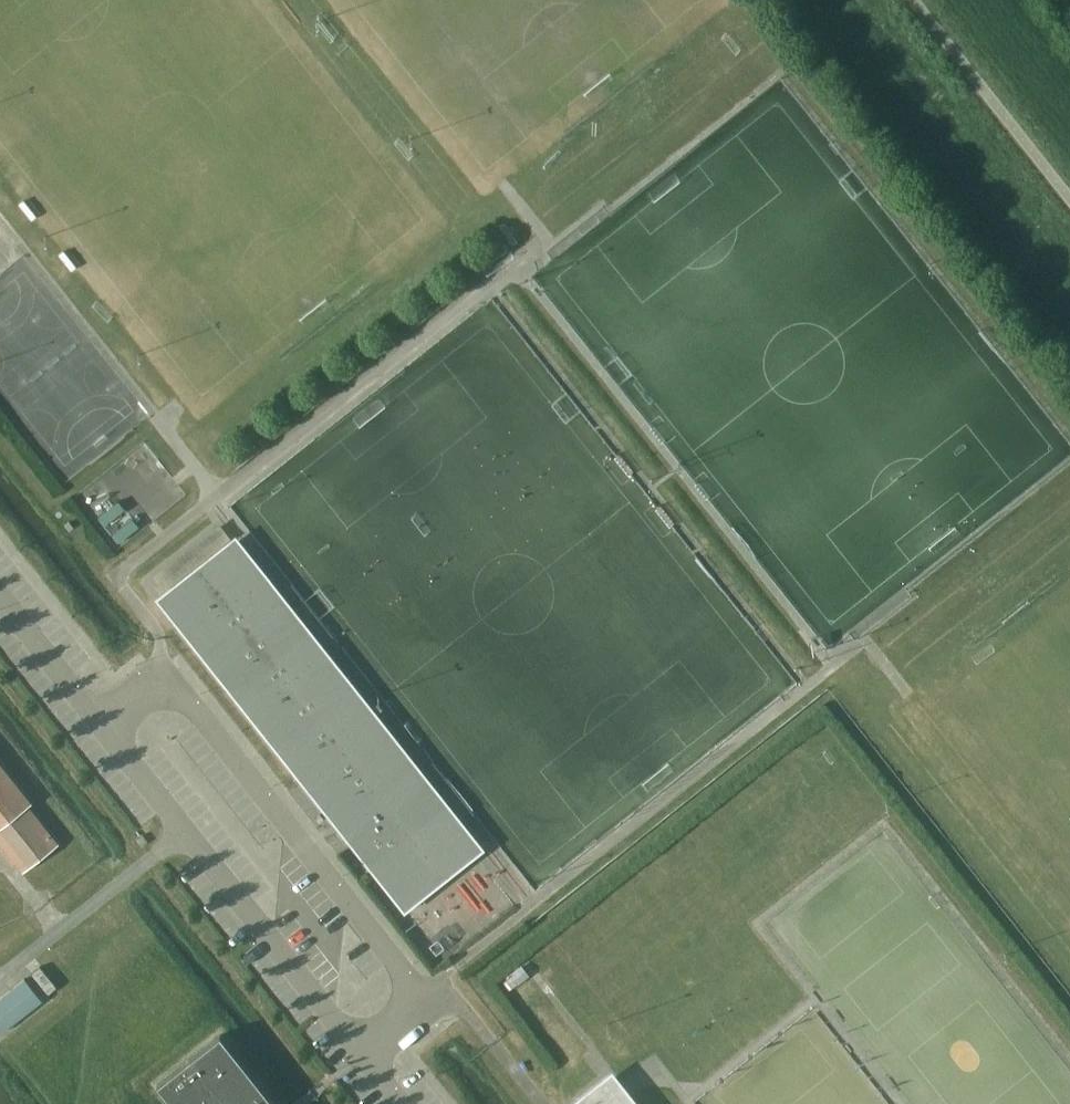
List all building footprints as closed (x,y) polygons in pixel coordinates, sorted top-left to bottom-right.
[(124,499),(101,514),(119,541),(141,526),(124,499)] [(224,522),(195,542),(206,557),(235,537),(224,522)] [(288,636),(296,630),(279,609),(271,615),(266,609),(274,602),(230,547),(169,595),(213,650),(220,645),(225,652),(218,657),(235,678),(242,673),(248,680),(241,685),(284,740),(345,692),(302,637),(293,643),(288,636)] [(365,728),(345,702),(292,745),(312,770),(365,728)] [(352,811),(344,817),(410,901),(472,851),(406,768),(397,775),(391,767),(394,764),(370,734),(316,776),(340,807),(345,803),(352,811)] [(23,871),(58,843),(28,805),(31,802),(0,763),(0,842),(23,871)] [(43,964),(31,974),(46,994),(59,984),(43,964)] [(1,1032),(41,1000),(24,979),(0,998),(0,1030),(1,1032)] [(220,1034),(157,1084),(173,1103),(276,1103),(220,1034)] [(618,1099),(621,1096),(609,1081),(580,1103),(622,1103),(618,1099)]
